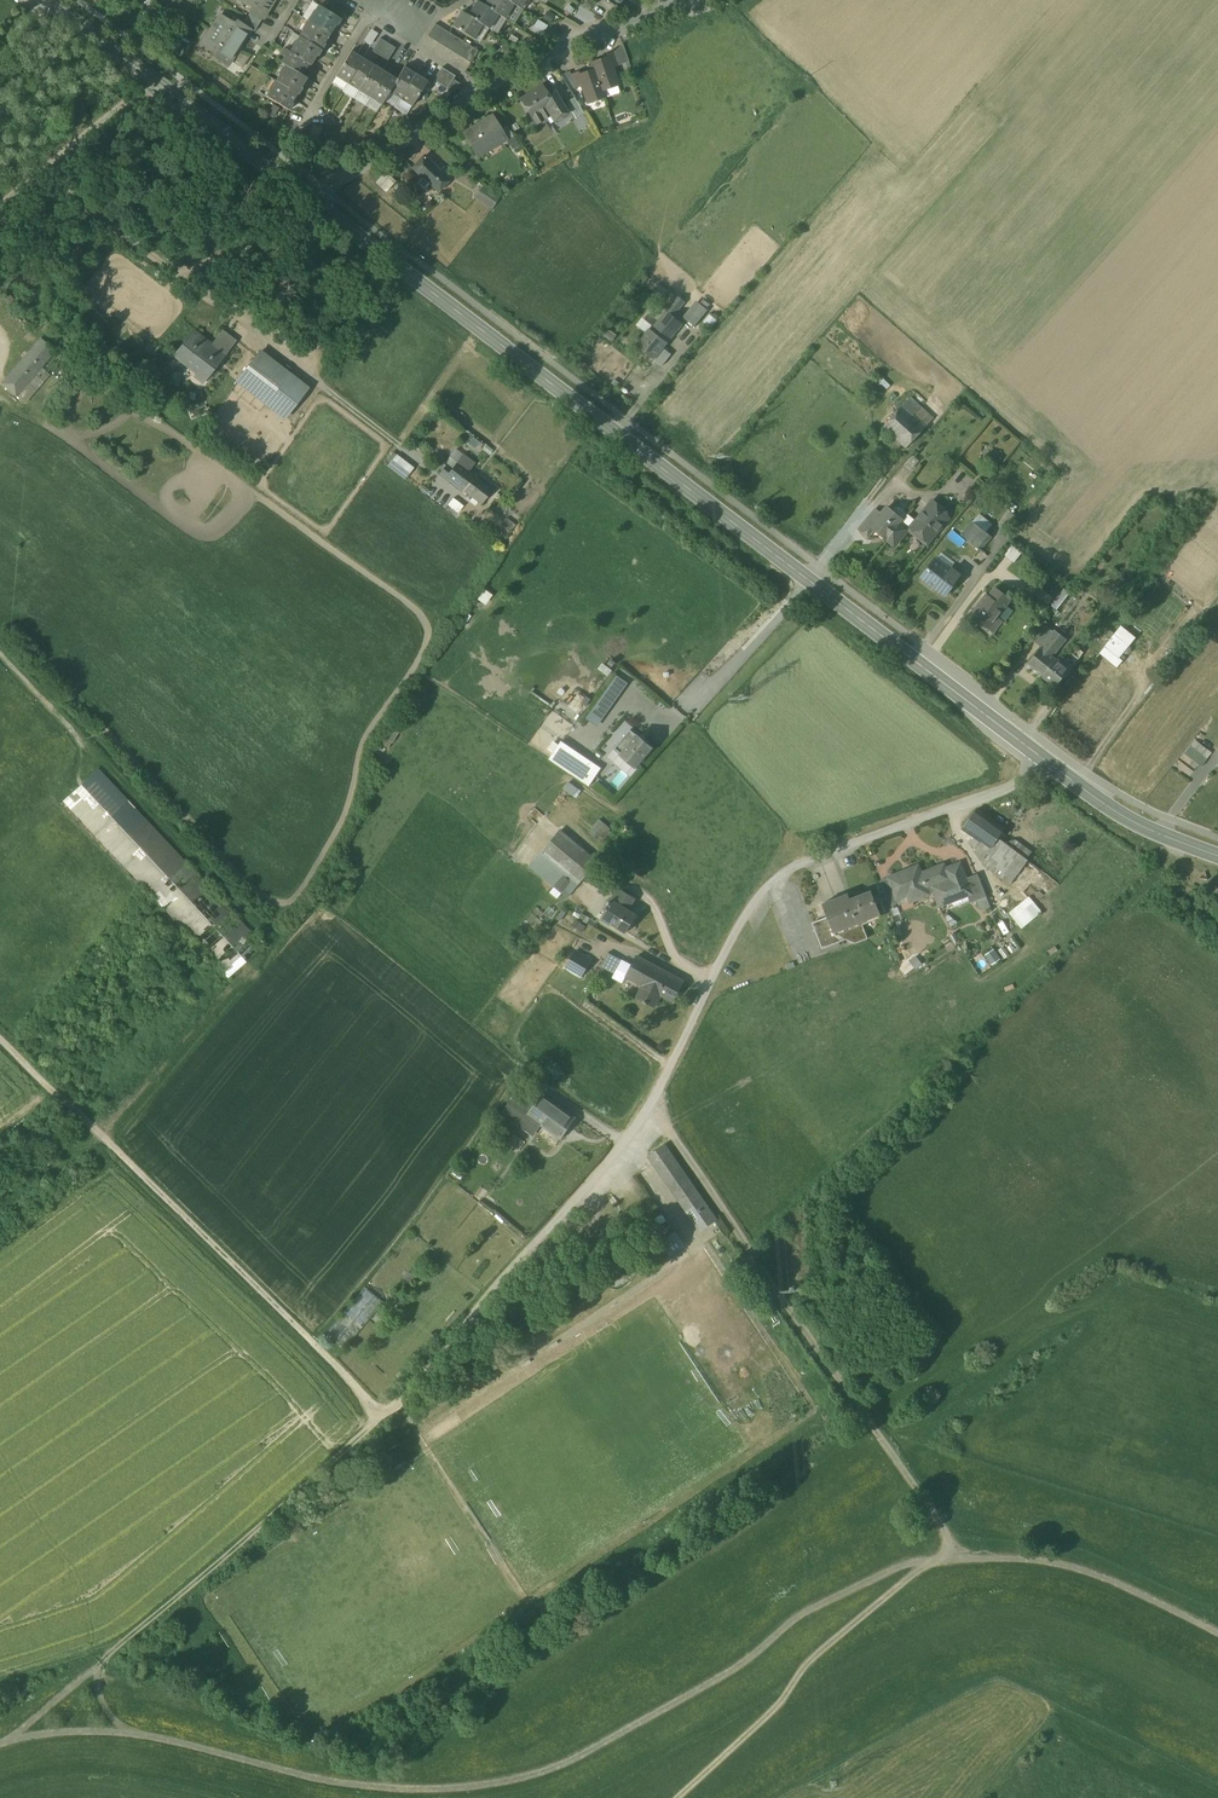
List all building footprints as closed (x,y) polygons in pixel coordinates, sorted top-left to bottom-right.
[(252,9),(251,12),(262,19),(270,6),(265,3),(267,0),(238,0),(252,9)] [(484,5),(484,6),(497,14),(504,19),(513,4),(507,0),(488,0),(484,5)] [(513,4),(520,9),(525,0),(507,0),(513,4)] [(484,5),(478,1),(469,16),(468,16),(482,24),(481,25),(488,29),(497,14),(484,6),(484,5)] [(341,19),(318,5),(314,12),(316,13),(310,22),(330,34),(333,29),(334,30),(338,24),(336,24),(339,20),(340,20),(341,19)] [(482,24),(468,16),(469,16),(462,11),(453,26),(473,39),(481,25),(482,24)] [(262,19),(251,12),(247,18),(258,25),(262,19)] [(237,26),(221,16),(212,31),(233,44),(237,38),(242,41),(250,29),(239,23),(237,26)] [(258,25),(247,18),(243,24),(254,31),(258,25)] [(548,26),(537,19),(531,30),(541,36),(548,26)] [(330,34),(310,22),(305,32),(303,31),(299,36),(322,51),(322,50),(321,49),(323,45),(325,46),(328,40),(327,39),(330,34)] [(435,24),(427,36),(434,40),(441,28),(435,24)] [(441,28),(434,40),(440,44),(447,32),(441,28)] [(233,44),(212,31),(202,46),(217,56),(216,58),(227,66),(234,53),(229,50),(233,44)] [(447,32),(440,44),(446,48),(453,35),(447,32)] [(453,35),(446,48),(452,51),(460,39),(453,35)] [(322,51),(299,36),(295,43),(297,44),(292,53),(291,53),(311,65),(314,60),(315,61),(319,55),(317,55),(320,51),(321,51),(322,51)] [(380,39),(372,51),(380,56),(388,43),(380,39)] [(460,39),(452,51),(458,55),(466,43),(460,39)] [(388,43),(380,56),(388,61),(396,48),(388,43)] [(466,43),(458,55),(464,59),(472,47),(466,43)] [(472,47),(464,59),(470,63),(478,51),(472,47)] [(311,65),(291,53),(292,53),(284,48),(277,60),(287,67),(287,66),(303,76),(307,69),(304,68),(306,64),(310,66),(311,65)] [(355,56),(351,54),(353,51),(352,50),(336,76),(347,83),(364,57),(357,53),(355,56)] [(614,51),(606,54),(607,57),(611,68),(619,65),(614,51)] [(364,57),(347,83),(359,90),(375,64),(374,64),(372,67),(368,64),(370,61),(364,57)] [(607,57),(592,62),(604,98),(605,98),(602,91),(618,86),(611,68),(607,57)] [(594,69),(579,74),(583,85),(582,86),(589,104),(604,98),(592,62),(591,62),(594,69)] [(375,64),(359,90),(370,97),(386,72),(379,67),(378,70),(374,68),(375,65),(375,64)] [(303,76),(287,66),(287,67),(281,76),(280,75),(276,81),(278,82),(297,94),(298,95),(299,94),(298,93),(300,89),(302,90),(305,84),(304,83),(307,78),(303,76)] [(405,66),(397,78),(398,79),(389,92),(389,93),(400,99),(417,73),(410,69),(408,72),(404,70),(406,67),(405,66)] [(455,76),(442,67),(438,74),(451,82),(455,76)] [(386,72),(370,97),(382,105),(389,93),(389,92),(398,79),(397,78),(391,74),(389,77),(385,75),(387,72),(386,72)] [(578,72),(570,75),(575,88),(582,86),(583,85),(579,74),(578,72)] [(417,73),(400,99),(412,107),(428,81),(427,80),(425,82),(421,80),(423,77),(417,73)] [(451,82),(438,74),(433,80),(447,89),(451,82)] [(297,94),(278,82),(272,91),(270,90),(266,96),(289,110),(290,109),(288,108),(291,104),(292,105),(295,100),(294,99),(297,94)] [(542,86),(521,99),(532,118),(547,109),(554,121),(567,113),(554,92),(548,95),(542,86)] [(584,114),(574,97),(566,102),(576,119),(584,114)] [(492,116),(474,127),(475,128),(464,135),(478,156),(505,140),(506,139),(500,130),(492,116)] [(515,139),(507,126),(500,130),(506,139),(505,140),(507,143),(515,139)] [(449,180),(424,157),(413,169),(421,176),(431,185),(432,185),(438,191),(449,180)] [(386,172),(376,183),(386,192),(396,181),(386,172)] [(498,200),(481,188),(475,196),(492,208),(498,200)] [(684,315),(695,325),(709,308),(698,299),(684,315)] [(674,304),(668,312),(676,318),(677,316),(676,316),(681,309),(674,304)] [(668,312),(652,331),(650,329),(637,346),(655,360),(664,349),(672,339),(679,331),(678,331),(683,325),(676,318),(668,312)] [(210,347),(192,333),(176,354),(206,377),(225,353),(217,347),(212,344),(210,347)] [(227,334),(217,347),(225,353),(235,340),(227,334)] [(41,338),(2,384),(16,396),(55,350),(41,338)] [(664,349),(655,360),(654,360),(662,366),(671,355),(664,349)] [(55,350),(16,396),(25,403),(63,358),(55,350)] [(298,382),(259,352),(237,381),(276,411),(298,382)] [(298,382),(276,411),(285,418),(307,389),(298,382)] [(911,398),(884,427),(906,448),(926,427),(914,415),(921,407),(911,398)] [(405,478),(414,465),(396,452),(387,465),(405,478)] [(463,455),(452,469),(447,466),(440,474),(463,491),(464,491),(475,477),(474,476),(475,476),(469,471),(474,464),(463,455)] [(492,490),(475,477),(464,491),(481,504),(492,490)] [(447,494),(439,488),(434,494),(443,500),(447,494)] [(453,498),(447,494),(443,500),(449,504),(453,498)] [(463,506),(453,498),(449,504),(459,512),(463,506)] [(933,501),(916,521),(909,514),(904,520),(894,532),(901,539),(909,530),(912,533),(915,529),(930,541),(938,531),(941,530),(943,528),(944,525),(949,518),(942,512),(944,510),(933,501)] [(882,514),(872,527),(887,540),(894,532),(904,520),(888,507),(882,514)] [(876,509),(866,522),(872,527),(882,514),(876,509)] [(480,513),(473,522),(487,532),(490,528),(486,525),(490,520),(480,513)] [(506,518),(494,533),(504,541),(515,525),(506,518)] [(992,537),(973,521),(962,535),(981,551),(992,537)] [(949,571),(935,560),(922,578),(946,596),(961,575),(952,568),(949,571)] [(987,595),(971,615),(989,629),(989,628),(997,618),(1011,599),(996,588),(989,596),(987,595)] [(1064,589),(1051,605),(1057,610),(1070,594),(1064,589)] [(1053,598),(1044,591),(1035,603),(1045,610),(1053,598)] [(997,618),(989,628),(994,631),(1002,622),(997,618)] [(1045,626),(1033,641),(1041,647),(1053,632),(1045,626)] [(1122,626),(1115,634),(1121,639),(1127,631),(1122,626)] [(1109,629),(1098,641),(1105,646),(1115,634),(1109,629)] [(1041,647),(1028,664),(1044,676),(1057,659),(1053,657),(1067,640),(1055,630),(1053,632),(1041,647)] [(1121,639),(1115,634),(1105,646),(1122,661),(1125,657),(1121,655),(1124,652),(1125,653),(1128,653),(1131,650),(1130,648),(1128,646),(1135,638),(1127,631),(1121,639)] [(1060,662),(1057,659),(1044,676),(1057,686),(1083,653),(1073,645),(1060,662)] [(1122,661),(1105,646),(1100,653),(1117,667),(1122,661)] [(617,673),(586,716),(598,725),(629,681),(617,673)] [(652,748),(631,730),(615,748),(622,755),(636,767),(652,748)] [(1211,756),(1195,741),(1185,753),(1202,767),(1211,756)] [(574,755),(560,745),(554,753),(569,763),(574,755)] [(594,769),(574,755),(569,763),(569,764),(565,770),(584,782),(594,769)] [(263,946),(97,769),(63,801),(228,978),(263,946)] [(1005,829),(977,809),(963,828),(991,848),(998,839),(1005,829)] [(600,818),(589,831),(602,841),(613,828),(600,818)] [(598,861),(561,830),(542,852),(579,883),(598,861)] [(1020,854),(998,839),(991,848),(985,856),(992,861),(988,866),(1003,877),(1004,876),(1020,854)] [(579,883),(542,852),(530,866),(555,887),(565,876),(571,881),(568,885),(574,890),(579,883)] [(1020,854),(1004,876),(1012,881),(1027,859),(1020,854)] [(918,866),(889,878),(897,898),(913,892),(916,899),(929,893),(927,889),(935,886),(936,888),(934,891),(940,906),(951,901),(950,898),(969,891),(971,890),(967,881),(960,863),(947,869),(945,864),(921,873),(918,866)] [(565,876),(555,887),(562,893),(568,885),(571,881),(565,876)] [(978,876),(967,881),(971,890),(969,891),(973,901),(986,896),(978,876)] [(568,885),(562,893),(568,897),(574,890),(568,885)] [(635,899),(619,889),(612,900),(628,910),(635,899)] [(871,892),(850,900),(848,894),(847,894),(847,895),(825,904),(825,903),(824,904),(829,917),(835,933),(836,932),(861,922),(879,914),(880,915),(871,891),(871,892)] [(628,910),(612,900),(611,902),(610,901),(608,903),(610,904),(602,917),(603,917),(601,920),(611,925),(612,923),(627,932),(637,916),(628,910)] [(1035,902),(1016,917),(1024,927),(1043,912),(1035,902)] [(861,922),(836,932),(835,933),(829,917),(814,923),(824,948),(848,938),(857,942),(867,938),(861,922)] [(990,962),(1000,959),(996,948),(986,952),(990,962)] [(583,956),(575,952),(566,966),(583,975),(592,959),(587,955),(583,956)] [(623,960),(609,952),(601,966),(615,974),(623,960)] [(684,982),(637,956),(632,965),(626,976),(644,985),(637,998),(645,1001),(644,1002),(647,1004),(647,1003),(655,1007),(661,995),(674,1001),(684,982)] [(632,965),(623,960),(615,974),(613,978),(623,983),(626,976),(632,965)] [(496,969),(486,981),(495,989),(505,976),(496,969)] [(567,1111),(543,1093),(527,1115),(536,1121),(561,1139),(576,1117),(567,1111)] [(525,1103),(518,1098),(502,1121),(509,1126),(515,1116),(520,1120),(529,1107),(524,1103),(525,1103)] [(527,1115),(519,1126),(528,1132),(536,1121),(527,1115)] [(716,1219),(664,1146),(650,1156),(664,1175),(667,1173),(704,1227),(716,1219)] [(478,1191),(457,1174),(452,1180),(472,1197),(478,1191)] [(489,1190),(483,1184),(478,1191),(472,1197),(479,1203),(489,1190)] [(667,1220),(655,1228),(663,1240),(675,1232),(667,1220)] [(675,1232),(663,1240),(672,1253),(684,1245),(675,1232)] [(656,1252),(652,1256),(653,1262),(658,1265),(663,1265),(667,1260),(666,1254),(661,1251),(656,1252)] [(364,1287),(326,1334),(344,1349),(383,1303),(364,1287)]
